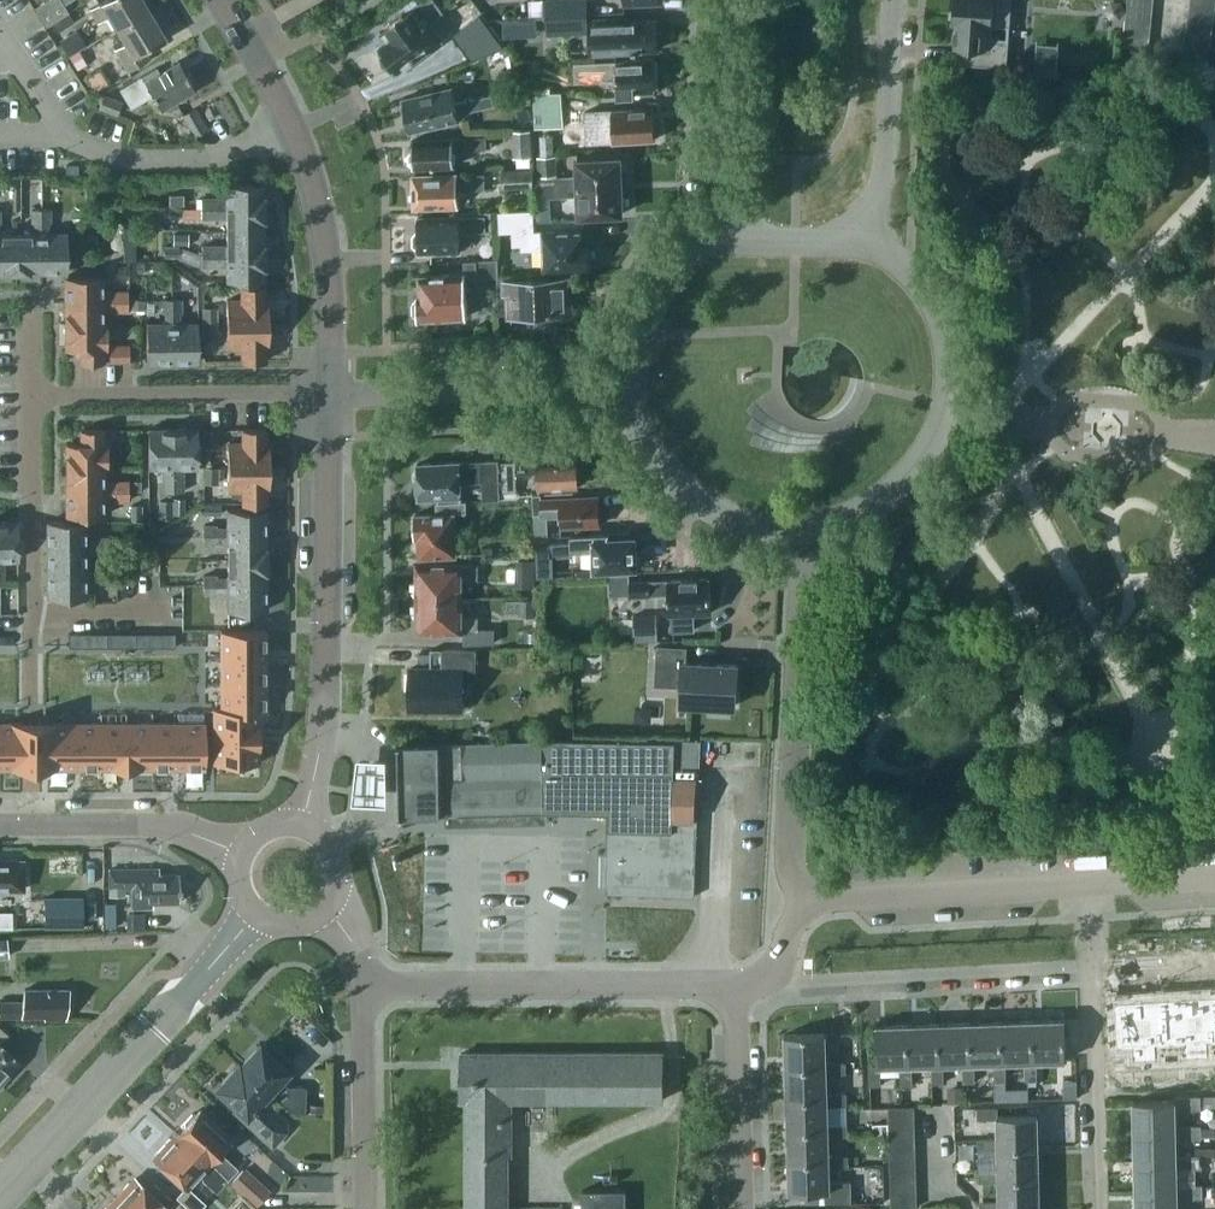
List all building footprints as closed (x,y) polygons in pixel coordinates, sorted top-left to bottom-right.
[(52,21),(68,11),(63,3),(68,0),(45,0),(34,7),(45,25),(52,21)] [(117,28),(148,9),(145,4),(145,0),(104,0),(90,8),(92,12),(90,14),(93,19),(95,17),(98,21),(109,15),(117,28)] [(442,12),(432,0),(423,0),(417,5),(416,4),(404,13),(402,11),(389,21),(391,23),(379,32),(385,41),(378,47),(378,48),(375,51),(392,74),(396,71),(396,72),(441,39),(428,22),(442,12)] [(546,18),(587,15),(587,0),(545,0),(546,18)] [(955,22),(953,46),(963,46),(962,62),(1006,66),(1008,38),(985,36),(986,25),(1006,26),(1008,0),(953,0),(951,21),(955,22)] [(1125,10),(1120,1),(1110,0),(1104,9),(1109,18),(1119,19),(1125,10)] [(1214,3),(1214,0),(1189,0),(1189,4),(1214,8),(1214,3)] [(1212,20),(1214,8),(1189,4),(1187,16),(1212,20)] [(1126,6),(1125,19),(1150,21),(1151,8),(1126,6)] [(148,9),(117,28),(125,42),(114,48),(128,71),(149,58),(143,48),(164,36),(157,25),(158,20),(155,16),(151,14),(148,9)] [(73,19),(68,11),(52,21),(57,30),(73,19)] [(480,11),(452,32),(471,57),(504,43),(480,11)] [(588,33),(587,15),(546,18),(547,36),(588,33)] [(1187,16),(1185,29),(1210,33),(1212,20),(1187,16)] [(661,45),(660,32),(657,32),(656,19),(625,21),(625,18),(592,20),(594,54),(658,50),(658,45),(661,45)] [(1125,19),(1124,32),(1148,34),(1150,21),(1125,19)] [(503,37),(516,37),(515,20),(503,20),(503,37)] [(68,55),(85,45),(76,29),(59,39),(68,55)] [(1185,29),(1183,41),(1208,45),(1210,33),(1185,29)] [(1148,34),(1124,32),(1122,45),(1147,47),(1148,34)] [(1206,58),(1208,45),(1183,41),(1181,54),(1206,58)] [(76,68),(86,62),(79,49),(69,55),(76,68)] [(651,88),(658,88),(656,59),(616,61),(616,62),(575,64),(576,82),(617,80),(618,97),(633,96),(633,88),(651,87),(651,88)] [(160,108),(194,88),(177,60),(158,72),(155,67),(142,74),(143,75),(134,80),(133,80),(119,88),(129,106),(151,93),(160,108)] [(561,107),(560,92),(550,93),(549,88),(531,89),(532,108),(561,107)] [(454,114),(491,106),(488,95),(452,104),(449,89),(402,99),(403,103),(400,104),(403,118),(406,117),(409,131),(456,120),(454,114)] [(99,107),(116,114),(121,101),(104,94),(99,107)] [(181,114),(193,135),(207,127),(196,106),(181,114)] [(562,127),(561,107),(532,108),(533,128),(562,127)] [(653,108),(585,111),(587,142),(654,139),(654,136),(657,132),(657,125),(654,123),(653,108)] [(532,157),(531,130),(512,131),(513,158),(532,157)] [(453,150),(491,148),(491,142),(485,142),(485,137),(412,140),(412,151),(409,154),(409,159),(413,163),(413,168),(454,167),(453,150)] [(538,176),(557,175),(556,156),(537,156),(538,176)] [(563,177),(563,186),(621,184),(620,175),(624,172),(623,163),(620,160),(620,157),(576,160),(577,176),(563,177)] [(531,170),(500,171),(500,189),(532,188),(531,170)] [(468,190),(483,189),(483,174),(454,175),(454,176),(414,178),(415,193),(412,194),(412,201),(415,201),(415,206),(456,205),(456,188),(467,187),(468,190)] [(563,186),(563,177),(535,178),(536,199),(578,196),(579,216),(622,214),(622,211),(625,208),(624,199),(621,196),(621,184),(563,186)] [(200,198),(200,207),(263,207),(263,183),(226,183),(226,198),(200,198)] [(183,217),(201,217),(200,207),(183,207),(183,217)] [(226,217),(226,231),(263,231),(263,207),(200,207),(201,217),(226,217)] [(33,221),(33,232),(16,233),(16,271),(41,271),(41,208),(32,208),(32,221),(33,221)] [(49,208),(41,208),(41,271),(67,271),(66,232),(47,232),(47,221),(49,221),(49,208)] [(544,269),(587,266),(587,264),(591,259),(591,251),(587,247),(587,243),(584,243),(583,230),(566,231),(566,230),(542,232),(541,233),(541,230),(534,231),(533,210),(498,211),(499,232),(511,231),(512,246),(519,245),(520,251),(542,250),(542,247),(543,247),(544,269)] [(485,233),(497,232),(496,212),(484,212),(484,215),(485,231),(485,233)] [(458,232),(485,231),(484,215),(417,217),(417,231),(413,235),(413,244),(418,249),(418,253),(459,251),(458,232)] [(263,255),(263,231),(226,231),(226,245),(201,245),(201,255),(263,255)] [(187,244),(188,233),(173,232),(173,243),(187,244)] [(16,271),(16,233),(0,233),(0,271),(16,271)] [(96,245),(96,235),(80,234),(80,244),(96,245)] [(179,245),(163,245),(163,257),(179,257),(179,245)] [(263,279),(263,255),(201,255),(201,265),(226,265),(226,280),(263,279)] [(477,286),(497,285),(496,259),(463,261),(463,273),(417,275),(418,295),(417,295),(417,298),(413,302),(414,313),(417,316),(418,319),(466,317),(464,280),(476,279),(477,286)] [(65,276),(65,301),(126,301),(126,291),(102,291),(102,276),(65,276)] [(569,292),(568,278),(508,280),(508,281),(503,281),(503,292),(508,292),(509,314),(528,313),(532,315),(540,314),(545,313),(569,312),(569,309),(572,305),(572,295),(569,292)] [(226,299),(227,322),(267,322),(267,297),(264,297),(264,285),(240,285),(240,298),(226,299)] [(146,361),(172,361),(171,298),(162,298),(162,311),(165,311),(165,322),(146,323),(146,361)] [(180,298),(171,298),(172,361),(197,360),(196,322),(178,322),(178,310),(180,310),(180,298)] [(126,310),(126,301),(65,301),(65,324),(102,323),(102,311),(126,310)] [(217,323),(217,307),(202,307),(202,323),(217,323)] [(267,322),(227,322),(227,346),(241,346),(241,360),(265,359),(265,348),(267,348),(267,322)] [(106,323),(102,323),(65,324),(65,348),(79,348),(80,362),(103,361),(128,361),(128,345),(106,345),(106,323)] [(202,323),(202,339),(218,338),(217,323),(202,323)] [(172,491),(172,428),(148,428),(148,467),(162,466),(163,491),(172,491)] [(196,428),(172,428),(172,491),(182,490),(182,466),(196,466),(196,428)] [(228,442),(228,466),(268,465),(268,439),(265,439),(265,428),(242,428),(242,442),(228,442)] [(80,429),(80,443),(65,443),(66,465),(107,464),(106,442),(104,442),(103,429),(80,429)] [(218,446),(218,429),(203,429),(203,446),(218,446)] [(538,487),(576,485),(575,458),(555,459),(551,456),(543,457),(540,460),(535,460),(500,461),(501,492),(516,491),(515,473),(533,472),(533,481),(538,481),(538,487)] [(460,496),(460,491),(459,483),(482,482),(483,500),(499,499),(497,459),(417,464),(417,469),(414,472),(415,478),(417,481),(418,499),(460,496)] [(107,467),(107,464),(66,465),(66,490),(128,489),(128,480),(103,480),(103,467),(107,467)] [(268,465),(228,466),(228,490),(242,490),(242,503),(265,503),(265,491),(268,491),(268,465)] [(203,482),(219,482),(219,466),(203,466),(203,482)] [(128,499),(128,489),(66,490),(66,515),(104,514),(103,499),(128,499)] [(547,513),(561,512),(562,524),(598,522),(598,520),(602,517),(602,508),(597,505),(597,495),(560,497),(540,498),(540,494),(533,495),(535,536),(548,536),(547,513)] [(173,513),(184,513),(184,497),(173,497),(173,513)] [(172,499),(158,499),(158,518),(173,517),(172,499)] [(455,554),(453,513),(465,512),(465,501),(436,503),(436,513),(414,514),(415,537),(417,537),(418,556),(455,554)] [(204,514),(220,514),(220,502),(204,502),(204,514)] [(142,504),(130,504),(130,517),(142,517),(142,504)] [(203,525),(203,534),(266,533),(265,508),(226,508),(227,527),(216,527),(216,525),(203,525)] [(0,520),(0,583),(3,583),(3,567),(3,558),(18,558),(17,520),(0,520)] [(47,520),(47,546),(109,545),(109,536),(96,536),(96,538),(85,539),(85,520),(47,520)] [(266,559),(266,533),(203,534),(203,543),(215,543),(215,541),(227,541),(227,559),(266,559)] [(634,562),(637,559),(637,545),(634,545),(634,536),(607,537),(607,533),(571,534),(571,535),(571,548),(593,547),(594,567),(634,565),(634,562)] [(571,535),(549,536),(549,549),(571,548),(571,535)] [(548,536),(535,536),(536,575),(553,574),(553,554),(550,555),(549,549),(549,536),(548,536)] [(109,554),(109,545),(47,546),(47,570),(85,569),(85,552),(96,552),(96,554),(109,554)] [(203,576),(203,585),(266,584),(266,559),(227,559),(227,578),(216,578),(216,576),(203,576)] [(515,586),(534,586),(534,560),(515,559),(515,586)] [(417,565),(418,599),(460,598),(460,580),(476,580),(476,565),(459,565),(459,564),(417,565)] [(109,569),(85,569),(47,570),(47,597),(85,597),(85,577),(96,577),(96,579),(109,579),(109,569)] [(659,581),(649,582),(649,595),(667,595),(668,614),(670,614),(671,631),(695,630),(694,613),(711,612),(709,579),(659,581)] [(649,595),(649,582),(648,581),(630,582),(631,597),(649,595)] [(160,583),(159,622),(182,622),(183,584),(160,583)] [(266,584),(203,585),(203,594),(216,594),(216,591),(228,591),(228,610),(266,610),(266,584)] [(460,598),(418,599),(418,632),(460,631),(463,631),(463,646),(494,645),(494,631),(478,631),(478,617),(460,617),(460,598)] [(519,616),(535,615),(535,599),(518,600),(519,616)] [(634,615),(634,633),(656,632),(655,614),(634,615)] [(220,630),(220,657),(266,657),(266,630),(220,630)] [(68,632),(68,646),(78,646),(78,632),(68,632)] [(78,632),(78,646),(88,646),(88,632),(78,632)] [(88,632),(88,646),(97,646),(97,632),(88,632)] [(97,632),(97,646),(107,646),(107,632),(97,632)] [(107,632),(107,646),(117,646),(117,632),(107,632)] [(117,632),(117,646),(126,646),(126,632),(117,632)] [(126,632),(126,646),(136,646),(136,632),(126,632)] [(136,632),(136,646),(145,646),(145,632),(136,632)] [(145,632),(145,646),(155,646),(155,632),(145,632)] [(155,632),(155,646),(165,646),(165,632),(155,632)] [(165,632),(165,646),(175,646),(175,632),(165,632)] [(657,646),(656,665),(669,665),(668,686),(682,687),(681,703),(736,705),(738,666),(685,663),(686,647),(657,646)] [(462,671),(475,671),(475,650),(442,650),(442,669),(409,669),(409,711),(462,711),(462,671)] [(220,657),(220,683),(266,683),(266,657),(220,657)] [(179,667),(145,669),(147,695),(180,693),(179,667)] [(220,708),(220,709),(259,709),(259,710),(266,710),(266,683),(220,683),(220,708)] [(213,708),(213,735),(259,735),(259,710),(259,709),(220,709),(220,708),(213,708)] [(21,767),(30,767),(39,767),(48,767),(74,767),(100,767),(126,767),(152,767),(178,767),(205,767),(205,722),(178,722),(152,722),(126,722),(100,722),(74,722),(48,722),(39,722),(30,722),(21,722),(0,722),(0,767),(21,767)] [(213,735),(213,762),(259,762),(259,735),(213,735)] [(541,740),(397,743),(399,816),(402,815),(544,811),(608,812),(606,882),(616,892),(694,895),(695,858),(693,858),(695,820),(693,820),(694,778),(697,778),(699,739),(672,738),(672,740),(541,740)] [(387,759),(356,757),(353,804),(384,805),(387,759)] [(24,888),(24,860),(0,860),(0,889),(24,888)] [(180,902),(179,874),(160,874),(160,869),(110,869),(110,895),(124,895),(124,889),(133,889),(133,908),(154,908),(154,902),(180,902)] [(82,925),(82,896),(43,896),(44,925),(82,925)] [(0,911),(0,927),(11,927),(11,911),(0,911)] [(130,929),(143,929),(143,912),(130,912),(130,929)] [(116,916),(106,916),(106,926),(116,926),(116,916)] [(43,1020),(66,1019),(70,989),(25,989),(24,1001),(0,1001),(0,1016),(43,1016),(43,1020)] [(1194,996),(1198,1055),(1209,1055),(1208,1041),(1214,1041),(1214,995),(1194,996)] [(1194,996),(1168,998),(1171,1043),(1185,1042),(1186,1056),(1198,1055),(1194,996)] [(1168,998),(1142,999),(1146,1059),(1157,1058),(1156,1044),(1171,1043),(1168,998)] [(1142,999),(1115,1001),(1118,1047),(1134,1046),(1134,1059),(1146,1059),(1142,999)] [(1063,1021),(1031,1022),(1032,1062),(1024,1062),(1025,1081),(1036,1081),(1036,1061),(1064,1061),(1063,1021)] [(1024,1062),(1032,1062),(1031,1022),(1000,1023),(1001,1063),(993,1063),(994,1082),(1005,1082),(1005,1062),(1024,1062)] [(1000,1023),(968,1024),(969,1064),(962,1064),(962,1083),(974,1083),(973,1063),(993,1063),(1001,1063),(1000,1023)] [(907,1025),(908,1066),(900,1066),(901,1086),(911,1086),(911,1066),(931,1065),(939,1065),(938,1024),(907,1025)] [(942,1064),(962,1064),(969,1064),(968,1024),(938,1024),(939,1065),(931,1065),(932,1084),(943,1084),(942,1064)] [(9,1033),(0,1025),(0,1043),(9,1033)] [(908,1066),(907,1025),(875,1026),(876,1067),(868,1067),(869,1086),(880,1086),(879,1067),(900,1066),(908,1066)] [(784,1067),(824,1066),(824,1074),(845,1074),(844,1063),(824,1064),(823,1036),(783,1037),(784,1067)] [(19,1061),(0,1043),(0,1085),(7,1078),(5,1076),(19,1061)] [(287,1070),(288,1069),(260,1043),(240,1065),(268,1091),(289,1110),(305,1113),(306,1085),(287,1084),(287,1070)] [(466,1100),(467,1207),(508,1208),(508,1155),(512,1155),(511,1100),(663,1100),(663,1052),(461,1052),(461,1100),(466,1100)] [(240,1065),(238,1064),(217,1088),(241,1110),(238,1114),(272,1145),(285,1131),(285,1122),(260,1099),(268,1091),(240,1065)] [(784,1067),(785,1098),(825,1097),(826,1106),(845,1105),(845,1094),(825,1095),(824,1074),(824,1066),(784,1067)] [(961,1090),(948,1090),(948,1101),(961,1101),(961,1090)] [(1174,1130),(1174,1126),(1174,1109),(1199,1108),(1199,1096),(1173,1096),(1173,1101),(1133,1102),(1134,1131),(1174,1130)] [(826,1106),(825,1097),(785,1098),(786,1130),(827,1128),(827,1137),(847,1136),(846,1125),(826,1126),(826,1106)] [(310,1103),(310,1112),(322,1112),(323,1104),(310,1103)] [(887,1109),(887,1121),(913,1120),(913,1108),(887,1109)] [(997,1120),(997,1140),(997,1148),(1038,1148),(1037,1116),(996,1116),(996,1108),(977,1108),(977,1120),(997,1120)] [(200,1111),(196,1115),(192,1115),(187,1121),(187,1125),(178,1134),(227,1180),(238,1168),(220,1152),(231,1140),(200,1111)] [(913,1133),(913,1120),(887,1121),(887,1123),(888,1133),(913,1133)] [(873,1134),(888,1133),(887,1123),(872,1124),(873,1134)] [(1134,1131),(1135,1161),(1175,1160),(1175,1156),(1175,1139),(1201,1138),(1201,1137),(1200,1127),(1200,1125),(1174,1126),(1174,1130),(1134,1131)] [(1201,1137),(1212,1137),(1212,1127),(1200,1127),(1201,1137)] [(787,1161),(828,1160),(828,1168),(847,1168),(847,1156),(827,1157),(827,1137),(827,1128),(786,1130),(787,1161)] [(888,1133),(888,1146),(914,1146),(913,1133),(888,1133)] [(178,1134),(170,1143),(166,1143),(160,1149),(160,1153),(156,1157),(188,1186),(198,1175),(217,1192),(227,1180),(178,1134)] [(1038,1178),(1038,1148),(997,1148),(997,1140),(977,1140),(978,1150),(997,1150),(997,1171),(997,1179),(1038,1178)] [(1200,1155),(1214,1155),(1214,1143),(1194,1144),(1194,1155),(1200,1155)] [(888,1146),(888,1159),(914,1158),(914,1146),(888,1146)] [(1175,1156),(1175,1160),(1135,1161),(1135,1191),(1176,1190),(1176,1185),(1176,1168),(1201,1168),(1200,1155),(1194,1155),(1175,1156)] [(889,1171),(914,1170),(914,1158),(888,1159),(889,1171)] [(787,1161),(788,1193),(802,1192),(802,1201),(848,1199),(848,1181),(828,1182),(828,1168),(828,1160),(787,1161)] [(229,1182),(254,1205),(256,1207),(271,1191),(244,1166),(229,1182)] [(889,1171),(889,1183),(915,1182),(914,1170),(889,1171)] [(998,1202),(998,1208),(1039,1208),(1038,1178),(997,1179),(997,1171),(978,1171),(978,1182),(998,1182),(998,1202)] [(129,1208),(167,1208),(168,1207),(137,1178),(134,1182),(131,1181),(126,1187),(126,1190),(123,1193),(118,1199),(129,1208)] [(889,1183),(890,1196),(915,1195),(915,1182),(889,1183)] [(1176,1190),(1135,1191),(1135,1208),(1177,1208),(1176,1198),(1202,1198),(1201,1185),(1176,1185),(1176,1190)] [(191,1208),(200,1208),(206,1202),(188,1186),(178,1197),(191,1208)] [(626,1190),(581,1190),(581,1208),(626,1208),(626,1190)] [(890,1208),(916,1207),(915,1195),(890,1196),(890,1208)] [(118,1199),(109,1208),(106,1207),(105,1208),(129,1208),(118,1199)]
